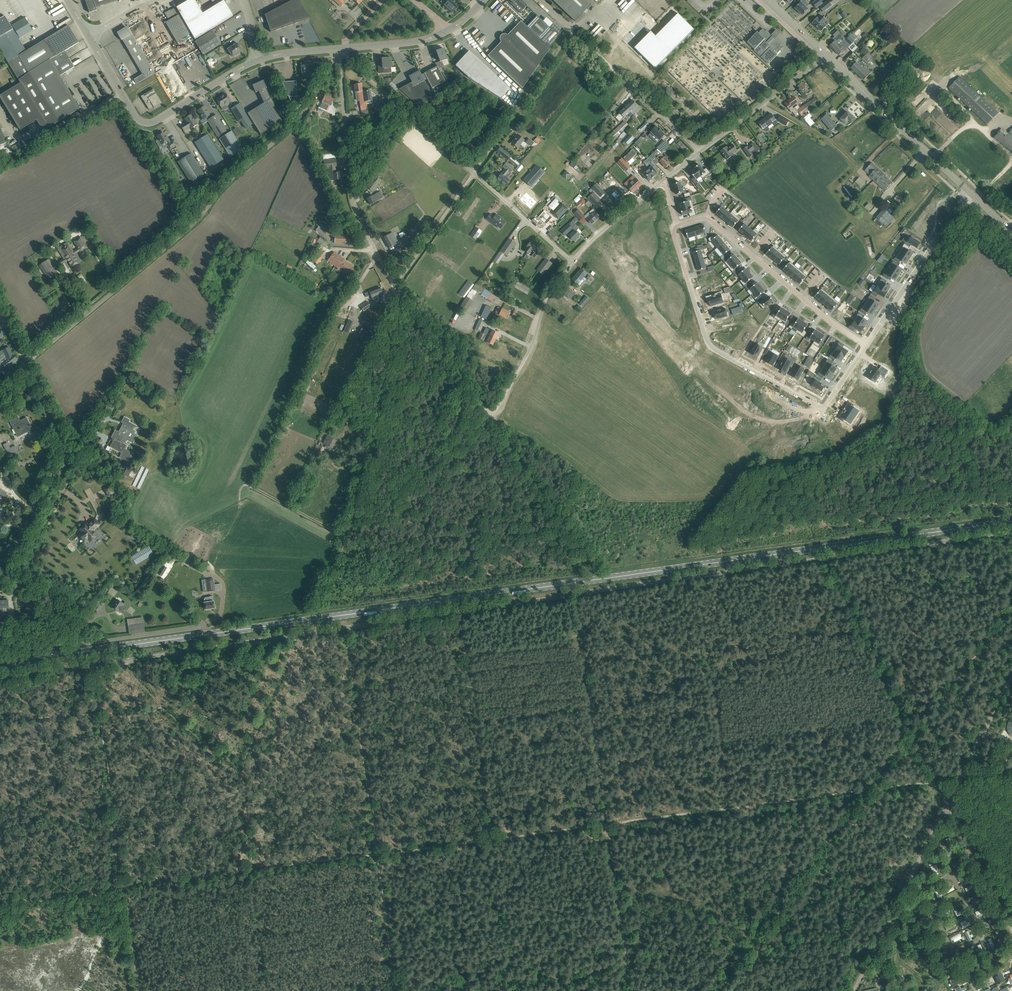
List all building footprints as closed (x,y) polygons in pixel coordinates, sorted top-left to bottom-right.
[(85,0),(89,13),(97,10),(96,8),(118,0),(86,0),(85,0)] [(179,12),(195,39),(233,16),(227,6),(235,1),(235,0),(211,0),(215,6),(203,13),(195,0),(189,0),(176,7),(179,12)] [(265,15),(271,32),(309,19),(299,0),(292,0),(265,15)] [(452,13),(458,7),(454,4),(455,3),(453,2),(452,2),(450,0),(451,0),(446,0),(447,1),(444,5),(447,7),(446,8),(449,11),(450,10),(452,13)] [(523,10),(527,5),(522,0),(509,0),(513,4),(515,2),(523,10)] [(576,21),(591,5),(587,0),(553,0),(576,21)] [(614,2),(622,9),(627,2),(629,4),(632,1),(631,0),(616,0),(614,2)] [(802,15),(808,9),(807,8),(809,4),(805,0),(803,0),(801,2),(795,8),(802,15)] [(812,3),(817,9),(823,3),(821,0),(816,0),(812,3)] [(832,5),(828,0),(820,7),(823,12),(832,5)] [(742,36),(757,21),(736,2),(730,9),(736,14),(733,17),(739,21),(735,25),(738,27),(736,30),(742,36)] [(51,11),(60,27),(73,20),(64,4),(51,11)] [(27,5),(15,12),(19,18),(31,11),(27,5)] [(166,22),(177,42),(190,34),(174,8),(170,11),(169,10),(165,13),(169,20),(166,22)] [(678,13),(656,36),(672,52),(695,30),(678,13)] [(549,27),(537,15),(526,26),(550,48),(561,32),(553,24),(549,27)] [(818,18),(817,17),(812,23),(821,31),(827,26),(824,23),(827,20),(821,15),(818,18)] [(8,62),(18,55),(5,34),(13,29),(5,16),(0,19),(0,49),(8,62)] [(12,25),(20,38),(33,31),(25,17),(12,25)] [(526,26),(521,21),(507,35),(505,34),(503,34),(501,35),(500,37),(500,40),(501,42),(488,56),(522,88),(550,48),(526,26)] [(0,95),(0,98),(20,130),(37,120),(42,128),(47,126),(47,127),(48,128),(58,121),(76,111),(77,110),(80,108),(60,76),(74,67),(69,58),(65,51),(79,43),(68,25),(44,40),(40,43),(26,51),(19,56),(18,55),(8,62),(19,80),(21,83),(0,95)] [(155,73),(131,33),(128,28),(125,31),(124,30),(123,31),(122,31),(123,32),(118,35),(121,40),(122,40),(145,79),(155,73)] [(621,39),(631,30),(629,28),(619,37),(621,39)] [(13,29),(5,34),(18,55),(19,56),(26,51),(13,29)] [(758,31),(754,35),(747,42),(755,49),(754,50),(761,57),(769,64),(778,55),(777,54),(783,47),(781,45),(782,45),(767,30),(766,31),(763,29),(759,33),(758,31)] [(834,50),(846,39),(836,29),(832,34),(835,36),(833,38),(835,40),(830,46),(834,50)] [(212,31),(195,41),(203,55),(221,44),(212,31)] [(651,31),(635,48),(656,69),(672,52),(656,36),(651,31)] [(845,50),(854,41),(854,40),(857,38),(854,35),(852,33),(834,50),(839,55),(844,50),(845,50)] [(240,45),(238,44),(237,43),(228,49),(233,57),(242,51),(241,49),(242,48),(241,46),(240,45)] [(438,50),(436,51),(439,61),(435,63),(435,64),(436,63),(437,66),(439,69),(444,67),(442,61),(447,59),(443,48),(441,49),(441,48),(437,49),(438,50)] [(851,67),(857,74),(863,69),(864,67),(869,63),(879,52),(877,50),(871,54),(868,52),(862,58),(864,60),(859,65),(856,62),(851,67)] [(457,64),(455,66),(456,66),(469,78),(501,99),(510,89),(469,51),(468,52),(466,54),(465,56),(463,58),(463,57),(462,59),(460,61),(458,62),(459,62),(457,64)] [(382,60),(378,61),(379,73),(383,73),(383,71),(391,71),(391,68),(392,67),(391,58),(390,58),(390,57),(386,57),(386,58),(382,58),(382,60)] [(863,69),(857,74),(864,80),(869,75),(871,72),(865,66),(869,63),(864,67),(863,69)] [(311,80),(314,76),(313,76),(310,76),(309,65),(305,65),(305,64),(302,64),(302,65),(301,65),(302,77),(307,77),(307,80),(311,80)] [(888,64),(884,68),(889,73),(893,69),(888,64)] [(437,66),(424,73),(432,88),(445,81),(439,69),(437,66)] [(71,77),(75,83),(88,75),(84,69),(71,77)] [(434,98),(419,70),(409,76),(412,82),(399,89),(400,90),(398,91),(417,108),(434,98)] [(982,98),(959,77),(949,88),(972,109),(987,125),(999,113),(982,98)] [(263,80),(255,84),(252,85),(256,92),(259,91),(264,103),(247,113),(249,116),(254,123),(261,134),(282,121),(271,98),(271,99),(266,88),(267,87),(263,80)] [(282,82),(295,110),(302,96),(297,96),(296,81),(282,82)] [(803,81),(798,85),(802,90),(807,86),(803,81)] [(367,104),(366,102),(366,101),(364,101),(362,91),(361,83),(354,84),(355,92),(359,92),(361,111),(367,110),(367,104)] [(154,89),(141,96),(149,109),(153,106),(154,108),(162,103),(154,89)] [(366,91),(362,91),(364,101),(366,101),(366,102),(367,104),(372,103),(371,90),(367,91),(367,90),(366,90),(366,91)] [(225,93),(216,99),(221,107),(231,102),(225,93)] [(331,106),(334,100),(325,96),(320,107),(328,111),(328,112),(332,114),(332,115),(335,115),(334,105),(331,106)] [(789,102),(786,105),(788,108),(790,106),(793,109),(794,108),(792,106),(798,102),(794,97),(788,101),(789,102)] [(814,98),(800,108),(804,114),(819,103),(814,98)] [(386,103),(380,99),(377,102),(375,104),(379,108),(381,106),(382,107),(386,103)] [(633,100),(625,107),(630,112),(633,115),(640,108),(638,105),(635,102),(633,100)] [(254,123),(249,116),(248,116),(240,103),(231,108),(239,122),(241,121),(245,128),(254,123)] [(204,106),(198,110),(203,119),(206,117),(208,120),(211,118),(209,115),(210,115),(204,106)] [(790,106),(788,108),(792,112),(793,112),(795,115),(799,112),(802,116),(804,114),(800,108),(798,110),(795,107),(794,108),(793,109),(790,106)] [(620,113),(615,117),(620,122),(624,117),(626,115),(629,118),(632,115),(631,114),(630,112),(625,107),(625,108),(620,113)] [(856,119),(847,112),(846,113),(845,112),(842,115),(844,116),(841,120),(846,124),(848,126),(851,123),(852,124),(856,119)] [(191,114),(185,118),(187,122),(181,126),(184,131),(190,127),(191,129),(198,124),(195,119),(194,120),(191,114)] [(769,129),(768,127),(772,124),(774,125),(777,123),(775,120),(776,120),(771,114),(767,116),(768,117),(762,121),(762,120),(759,123),(760,124),(760,125),(760,126),(761,126),(764,129),(766,131),(769,129)] [(804,118),(811,126),(814,123),(810,118),(812,116),(810,114),(804,118)] [(827,114),(821,119),(826,125),(832,120),(827,114)] [(208,120),(207,120),(219,139),(228,134),(226,131),(216,115),(211,118),(208,120)] [(778,121),(786,125),(789,120),(780,116),(778,121)] [(625,121),(610,135),(613,140),(615,138),(616,139),(620,135),(619,135),(626,128),(625,128),(629,124),(625,121)] [(647,122),(640,128),(642,131),(649,124),(647,122)] [(651,132),(648,135),(650,136),(651,138),(656,143),(659,140),(660,140),(665,134),(662,132),(662,131),(659,128),(657,126),(651,132)] [(1008,134),(1001,128),(1000,131),(999,131),(994,138),(1003,144),(1011,151),(1011,129),(1008,134)] [(219,139),(231,157),(243,149),(232,131),(228,134),(219,139)] [(166,137),(163,132),(157,136),(159,139),(156,141),(160,148),(162,146),(161,145),(167,141),(168,143),(166,144),(170,150),(177,145),(173,140),(170,142),(167,137),(166,137)] [(195,142),(211,168),(223,160),(207,134),(195,142)] [(517,134),(513,139),(514,139),(511,143),(517,148),(524,140),(517,134)] [(630,135),(625,141),(628,144),(628,145),(634,138),(630,135)] [(664,140),(657,148),(658,149),(661,152),(662,153),(670,146),(664,140)] [(727,160),(733,155),(732,154),(737,150),(733,144),(728,148),(727,147),(721,151),(727,160)] [(752,152),(755,149),(751,144),(748,147),(747,146),(744,149),(750,158),(754,155),(752,152)] [(508,160),(512,156),(500,148),(497,152),(508,160)] [(656,151),(653,154),(655,157),(660,162),(666,168),(671,163),(667,160),(669,158),(669,157),(667,155),(666,155),(664,157),(660,153),(661,152),(658,149),(656,151)] [(633,150),(624,158),(628,162),(637,154),(633,150)] [(204,174),(194,157),(191,153),(178,161),(191,182),(204,174)] [(622,158),(618,162),(626,171),(631,167),(622,158)] [(649,169),(643,174),(649,181),(652,178),(655,176),(654,176),(658,173),(653,168),(657,165),(649,158),(644,162),(649,169)] [(325,169),(329,168),(330,180),(341,179),(340,172),(336,173),(335,167),(337,167),(336,159),(330,159),(324,160),(325,169)] [(503,166),(505,169),(501,174),(501,173),(497,179),(505,185),(509,180),(505,176),(509,171),(510,173),(514,168),(506,162),(503,166)] [(872,163),(868,166),(865,170),(870,175),(869,176),(879,185),(880,184),(886,190),(892,183),(885,176),(886,175),(872,163)] [(524,167),(520,164),(515,169),(519,172),(522,168),(523,168),(524,167)] [(700,164),(695,168),(701,176),(703,178),(704,178),(710,173),(710,172),(706,168),(704,170),(700,164)] [(533,168),(523,179),(527,183),(528,183),(531,179),(534,182),(540,174),(533,168)] [(695,168),(690,172),(694,177),(692,179),(695,184),(698,182),(696,180),(701,176),(695,168)] [(566,171),(562,175),(567,179),(571,175),(566,171)] [(381,180),(375,176),(367,187),(372,191),(381,180)] [(642,184),(633,176),(630,179),(632,182),(627,186),(633,193),(642,184)] [(861,187),(865,183),(859,178),(855,182),(861,187)] [(680,182),(673,184),(677,194),(684,192),(680,182)] [(598,185),(594,188),(601,196),(600,196),(601,196),(605,192),(598,185),(598,184),(598,185)] [(616,188),(610,194),(610,195),(614,199),(615,200),(615,199),(618,203),(617,204),(624,197),(616,189),(616,188)] [(380,191),(376,194),(367,199),(370,205),(375,202),(383,197),(380,191)] [(526,191),(519,198),(530,208),(537,201),(526,191)] [(595,205),(601,199),(594,192),(588,198),(595,205)] [(555,196),(547,204),(550,207),(558,199),(555,196)] [(686,202),(680,204),(681,209),(681,210),(694,206),(693,205),(692,201),(691,197),(685,199),(686,202)] [(579,208),(585,202),(583,199),(577,205),(579,208)] [(561,203),(552,213),(557,218),(566,207),(561,203)] [(868,203),(864,207),(869,211),(873,207),(868,203)] [(694,206),(681,210),(683,215),(689,213),(690,217),(696,215),(694,206)] [(722,206),(716,213),(720,217),(726,210),(722,206)] [(544,209),(537,216),(545,224),(552,216),(544,209)] [(596,212),(593,209),(590,212),(592,215),(587,219),(592,224),(595,221),(599,216),(595,212),(596,212)] [(893,216),(885,209),(877,217),(885,225),(893,216)] [(574,213),(581,220),(585,216),(579,210),(574,213)] [(726,210),(720,217),(724,221),(730,214),(730,213),(726,210)] [(730,214),(724,221),(729,224),(736,215),(732,212),(730,213),(730,214)] [(490,214),(486,219),(494,225),(495,224),(500,228),(505,222),(500,218),(500,217),(496,214),(494,217),(490,214)] [(736,215),(729,224),(733,228),(740,219),(736,215)] [(79,220),(79,221),(84,229),(90,225),(85,217),(79,220)] [(576,218),(562,231),(566,235),(568,234),(574,241),(574,240),(575,241),(577,239),(577,238),(580,235),(576,231),(575,231),(573,228),(577,226),(575,224),(578,221),(576,218)] [(329,225),(323,220),(322,221),(319,220),(316,224),(318,226),(315,230),(322,235),(329,225)] [(745,224),(739,231),(743,234),(749,227),(745,224)] [(704,225),(695,227),(697,236),(706,233),(704,225)] [(476,240),(482,231),(476,227),(470,235),(476,240)] [(695,227),(685,230),(688,238),(697,236),(695,227)] [(749,227),(743,234),(747,238),(753,231),(749,227)] [(753,231),(747,238),(752,241),(759,233),(754,229),(753,231)] [(332,237),(332,241),(335,241),(342,242),(342,243),(350,244),(350,235),(335,234),(335,237),(332,237)] [(386,236),(383,238),(388,247),(393,245),(394,244),(397,243),(396,240),(393,241),(389,234),(387,236),(386,236)] [(413,237),(410,240),(416,244),(417,245),(421,238),(417,235),(414,238),(413,237)] [(709,238),(708,240),(710,242),(711,241),(712,241),(717,248),(724,242),(718,235),(715,238),(713,235),(709,238)] [(329,243),(320,236),(317,241),(325,247),(329,243)] [(909,236),(904,244),(909,247),(911,245),(917,248),(920,243),(920,242),(917,240),(909,236)] [(63,259),(64,261),(65,263),(68,261),(72,267),(81,261),(76,253),(80,251),(87,247),(81,237),(74,241),(78,249),(73,252),(68,243),(58,250),(64,259),(63,259)] [(509,239),(500,251),(505,254),(507,255),(515,243),(509,239)] [(406,246),(412,250),(416,244),(410,240),(406,246)] [(528,253),(524,258),(527,260),(531,255),(530,254),(537,245),(531,241),(527,247),(528,248),(525,251),(528,253)] [(724,242),(717,248),(723,255),(720,258),(723,260),(727,256),(725,254),(730,250),(724,242)] [(904,244),(899,252),(909,259),(913,254),(907,250),(909,247),(904,244)] [(537,245),(530,254),(531,255),(535,258),(542,249),(537,245)] [(774,245),(766,254),(771,258),(778,249),(774,245)] [(401,247),(400,247),(396,249),(391,252),(394,257),(402,253),(401,251),(402,250),(401,247)] [(778,249),(771,258),(775,261),(782,253),(778,249)] [(701,250),(693,253),(696,262),(704,259),(701,250)] [(313,261),(317,264),(325,254),(321,251),(313,261)] [(334,252),(328,261),(338,268),(339,267),(342,269),(349,274),(354,267),(343,260),(344,259),(334,252)] [(899,252),(894,259),(899,263),(900,261),(901,260),(906,264),(909,259),(899,252)] [(782,253),(775,261),(779,265),(786,256),(782,253)] [(727,256),(723,260),(728,267),(738,259),(735,255),(735,254),(730,259),(727,256)] [(544,275),(553,263),(546,258),(537,270),(544,275)] [(47,260),(39,265),(49,280),(57,275),(53,269),(54,268),(55,268),(59,265),(58,262),(53,265),(49,259),(47,260)] [(308,259),(306,262),(313,269),(316,266),(308,259)] [(704,259),(696,262),(698,271),(706,268),(704,259)] [(738,259),(728,267),(734,274),(736,272),(739,270),(737,267),(742,263),(738,259)] [(893,265),(890,270),(899,275),(902,270),(897,267),(898,264),(893,260),(891,263),(893,265)] [(790,262),(783,270),(787,274),(795,265),(790,262)] [(795,265),(787,274),(792,277),(799,269),(795,265)] [(736,272),(734,274),(736,277),(738,275),(742,279),(750,273),(747,269),(746,269),(746,268),(741,273),(739,270),(736,272)] [(588,281),(591,277),(582,269),(572,279),(580,286),(585,281),(583,279),(584,277),(588,281)] [(799,269),(792,277),(796,281),(803,272),(799,269)] [(885,273),(883,276),(888,279),(889,278),(890,277),(895,280),(899,275),(890,270),(887,274),(885,273)] [(803,272),(796,281),(800,284),(807,276),(803,272)] [(742,279),(740,281),(746,288),(748,286),(751,284),(749,281),(754,277),(750,273),(742,279)] [(713,280),(712,275),(705,276),(706,280),(707,280),(708,282),(704,283),(706,291),(718,287),(715,279),(713,280)] [(881,278),(876,285),(887,293),(887,292),(890,287),(885,284),(886,282),(887,281),(882,278),(881,278)] [(473,283),(468,280),(459,294),(463,297),(473,283)] [(529,289),(525,286),(517,282),(514,287),(523,292),(527,294),(530,290),(529,289)] [(576,293),(567,286),(563,282),(558,288),(571,299),(576,293)] [(748,286),(746,288),(748,291),(750,289),(754,293),(761,287),(758,282),(757,283),(753,287),(751,284),(748,286)] [(872,292),(871,293),(876,297),(878,295),(878,294),(884,298),(887,293),(876,285),(876,286),(872,292)] [(383,294),(380,287),(369,292),(373,301),(381,298),(380,295),(383,294)] [(754,293),(752,295),(757,302),(760,300),(762,298),(760,295),(765,291),(761,287),(754,293)] [(357,290),(354,288),(346,297),(348,299),(357,290)] [(822,288),(815,297),(819,300),(826,292),(822,288)] [(466,297),(458,308),(465,313),(473,301),(472,300),(476,292),(472,289),(470,292),(470,291),(467,297),(466,297)] [(826,292),(819,300),(823,304),(830,295),(826,292)] [(713,297),(708,298),(709,302),(710,302),(711,307),(723,303),(722,299),(726,298),(724,293),(719,294),(713,296),(713,297)] [(830,295),(823,304),(827,307),(834,299),(830,295)] [(870,295),(865,303),(875,310),(879,305),(874,301),(874,300),(875,298),(870,295)] [(586,296),(580,304),(583,307),(590,298),(586,296)] [(760,300),(757,302),(758,303),(763,309),(766,307),(773,301),(770,296),(764,301),(762,298),(760,300)] [(834,299),(827,307),(832,311),(839,303),(838,302),(835,299),(834,299)] [(368,301),(360,306),(364,311),(371,306),(368,301)] [(865,303),(860,310),(860,311),(865,314),(866,312),(867,311),(872,315),(875,310),(865,303)] [(740,306),(731,309),(733,314),(742,312),(740,306)] [(508,312),(498,307),(495,313),(506,318),(506,317),(507,318),(508,315),(507,315),(508,312)] [(775,311),(772,316),(779,321),(786,310),(782,307),(778,313),(775,311)] [(725,308),(713,312),(716,319),(720,318),(720,319),(727,317),(725,308)] [(786,310),(779,321),(780,321),(780,320),(785,323),(784,324),(787,326),(790,321),(787,319),(791,314),(786,310)] [(858,312),(853,320),(864,327),(867,322),(862,318),(864,316),(864,315),(859,312),(858,312)] [(362,323),(373,329),(376,324),(365,318),(362,323)] [(792,322),(789,327),(792,329),(796,332),(803,322),(798,318),(795,324),(792,322)] [(349,333),(353,322),(348,320),(344,331),(349,333)] [(724,326),(717,329),(720,336),(731,333),(731,332),(729,325),(732,324),(731,320),(723,323),(724,326)] [(853,320),(848,328),(853,331),(855,328),(861,332),(864,327),(853,320)] [(803,322),(796,332),(804,337),(807,332),(804,330),(808,325),(803,322)] [(371,332),(362,327),(357,336),(366,341),(371,332)] [(486,334),(495,339),(498,333),(492,330),(486,327),(483,333),(486,334)] [(809,333),(805,339),(808,340),(810,338),(814,341),(813,343),(813,344),(820,333),(815,330),(812,335),(809,333)] [(820,333),(813,344),(820,349),(824,343),(821,341),(825,336),(820,333)] [(495,339),(486,334),(483,340),(486,342),(493,345),(495,339)] [(765,344),(763,346),(768,349),(773,339),(769,337),(765,344)] [(839,341),(834,349),(844,356),(845,356),(848,351),(842,348),(844,345),(839,341)] [(756,343),(750,353),(758,357),(763,347),(756,343)] [(890,354),(893,349),(886,345),(878,357),(885,361),(884,362),(888,365),(893,357),(890,354)] [(0,362),(0,371),(5,367),(6,369),(9,367),(17,360),(13,355),(9,347),(3,350),(4,353),(0,356),(0,361),(0,362)] [(769,356),(766,362),(773,366),(778,356),(771,352),(772,351),(772,350),(769,349),(766,355),(768,356),(769,356)] [(834,349),(829,357),(834,361),(836,358),(841,361),(844,356),(834,349)] [(784,357),(778,368),(785,372),(789,366),(792,368),(797,359),(793,357),(791,361),(784,357)] [(809,357),(804,365),(809,368),(814,360),(809,357)] [(828,359),(822,366),(833,374),(836,369),(831,365),(833,362),(828,359)] [(798,365),(792,376),(797,379),(798,380),(804,369),(798,365)] [(822,366),(817,374),(822,378),(824,375),(830,378),(833,374),(822,366)] [(870,373),(868,377),(875,382),(880,375),(882,372),(886,374),(889,371),(881,366),(879,369),(875,366),(872,371),(871,373),(870,373)] [(816,375),(809,370),(807,374),(813,378),(816,375)] [(816,376),(811,384),(813,386),(813,387),(816,389),(816,388),(821,391),(825,386),(819,382),(821,380),(816,376)] [(869,390),(862,385),(854,397),(862,402),(863,401),(865,403),(871,394),(871,393),(872,391),(870,390),(869,390)] [(844,413),(841,417),(850,423),(859,411),(849,405),(846,410),(845,410),(846,410),(844,413),(843,413),(844,413)] [(18,417),(9,421),(18,437),(23,434),(22,432),(27,429),(29,431),(30,434),(34,432),(27,417),(20,420),(18,417)] [(115,430),(112,437),(115,438),(115,439),(117,440),(113,448),(120,452),(122,453),(119,457),(128,462),(133,453),(124,448),(126,445),(125,444),(123,443),(126,438),(130,441),(134,433),(138,427),(129,422),(130,420),(124,417),(121,422),(124,423),(119,432),(115,430)] [(327,436),(323,443),(326,445),(325,447),(327,449),(329,446),(332,448),(336,440),(327,436)] [(320,441),(314,452),(318,454),(323,443),(320,441)] [(18,451),(15,445),(10,448),(8,442),(3,444),(6,450),(7,450),(10,456),(18,451)] [(109,497),(116,493),(111,484),(104,488),(109,497)] [(86,524),(80,529),(83,532),(79,535),(85,541),(88,538),(91,541),(97,535),(93,530),(99,525),(95,519),(88,525),(86,524)] [(130,556),(136,565),(154,554),(148,545),(130,556)] [(171,552),(165,561),(172,566),(178,557),(171,552)] [(205,579),(207,592),(215,590),(214,578),(205,579)] [(108,592),(113,596),(116,591),(111,587),(108,592)] [(213,596),(209,597),(205,597),(204,599),(204,602),(205,609),(215,608),(214,601),(213,596)] [(114,603),(111,607),(115,610),(116,609),(119,611),(123,614),(126,608),(122,605),(123,603),(117,599),(116,599),(113,603),(114,603)] [(8,600),(0,601),(0,619),(8,619),(7,612),(2,613),(2,607),(8,607),(8,600)] [(144,623),(128,625),(129,634),(145,632),(144,623)] [(946,853),(948,859),(960,854),(957,848),(946,853)] [(955,889),(953,885),(945,889),(947,893),(955,889)] [(945,926),(946,930),(949,929),(950,931),(957,928),(955,922),(945,926)] [(963,935),(961,936),(960,933),(950,937),(951,941),(955,939),(956,943),(965,940),(963,935)] [(1001,972),(994,975),(998,984),(1005,981),(1001,972)]
